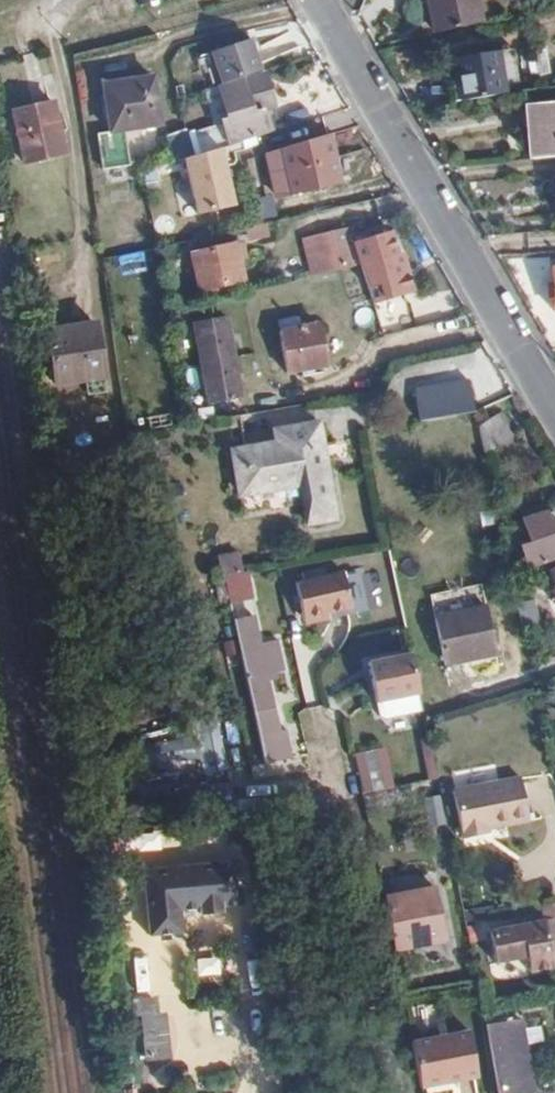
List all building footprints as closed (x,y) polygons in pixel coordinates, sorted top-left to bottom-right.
[(437,32),(477,23),(483,21),(478,0),(429,0),(437,32)] [(454,58),(461,101),(483,97),(501,94),(495,51),(454,58)] [(534,75),(547,74),(545,51),(532,52),(534,75)] [(230,143),(269,130),(262,107),(269,105),(275,103),(265,72),(244,79),(242,75),(218,83),(229,115),(222,117),(230,143)] [(102,83),(107,129),(157,123),(152,77),(102,83)] [(53,111),(52,102),(12,110),(21,161),(61,154),(62,149),(53,111)] [(269,130),(277,128),(269,105),(262,107),(269,130)] [(531,158),(552,156),(554,156),(554,105),(526,107),(531,158)] [(189,150),(216,142),(211,127),(184,135),(189,150)] [(338,182),(329,142),(301,148),(303,160),(279,165),(283,189),(290,188),(291,193),(338,182)] [(224,149),(185,159),(199,214),(237,205),(224,149)] [(348,250),(343,229),(330,232),(335,253),(348,250)] [(359,264),(372,305),(407,293),(405,286),(400,270),(405,269),(403,261),(397,262),(388,231),(354,243),(359,264)] [(232,281),(224,247),(191,254),(199,288),(232,281)] [(338,269),(352,266),(348,250),(335,253),(338,269)] [(400,270),(405,286),(410,285),(405,269),(400,270)] [(101,372),(94,319),(44,326),(52,379),(101,372)] [(213,403),(241,398),(225,320),(196,325),(213,403)] [(278,330),(286,373),(324,366),(318,323),(278,330)] [(470,378),(416,387),(421,420),(475,411),(470,378)] [(510,420),(475,427),(481,457),(515,449),(510,420)] [(297,483),(305,522),(332,517),(321,458),(315,459),(309,427),(270,433),(272,444),(230,451),(238,494),(297,483)] [(551,511),(523,520),(529,542),(517,546),(524,567),(554,557),(554,523),(551,511)] [(217,573),(238,571),(236,554),(215,556),(217,573)] [(293,584),(302,618),(325,613),(348,607),(339,572),(293,584)] [(223,577),(228,602),(249,597),(245,573),(223,577)] [(543,624),(532,599),(516,606),(526,631),(543,624)] [(325,613),(302,618),(304,625),(327,620),(325,613)] [(231,618),(233,625),(252,715),(270,712),(265,678),(281,674),(275,643),(258,646),(251,615),(231,618)] [(497,665),(487,620),(438,631),(449,677),(497,665)] [(419,691),(408,643),(364,652),(369,673),(376,701),(419,691)] [(363,674),(369,673),(364,652),(358,654),(363,674)] [(254,725),(256,738),(275,734),(270,712),(252,715),(254,725)] [(212,720),(184,727),(196,777),(224,770),(212,720)] [(275,734),(256,738),(262,766),(290,760),(284,733),(275,734)] [(429,736),(374,747),(381,774),(434,764),(429,736)] [(462,835),(477,832),(476,825),(487,824),(524,816),(517,775),(453,788),(462,835)] [(476,825),(477,832),(489,830),(487,824),(476,825)] [(233,862),(140,871),(147,937),(179,934),(177,912),(197,910),(197,916),(219,913),(218,908),(238,906),(233,862)] [(383,899),(393,953),(445,940),(436,890),(383,899)] [(554,973),(554,906),(539,910),(541,927),(490,937),(496,969),(526,963),(529,978),(554,973)] [(124,959),(134,995),(148,992),(138,955),(124,959)] [(149,999),(130,1002),(132,1018),(138,1017),(145,1062),(168,1059),(162,1020),(152,1021),(149,999)] [(494,1092),(528,1092),(519,1092),(510,1038),(519,1036),(516,1019),(482,1025),(494,1092)] [(468,1029),(410,1041),(419,1086),(477,1074),(468,1029)] [(519,1092),(528,1092),(519,1036),(510,1038),(519,1092)] [(149,1088),(174,1082),(170,1064),(144,1070),(149,1088)] [(473,1084),(449,1089),(450,1092),(474,1092),(473,1084)]
